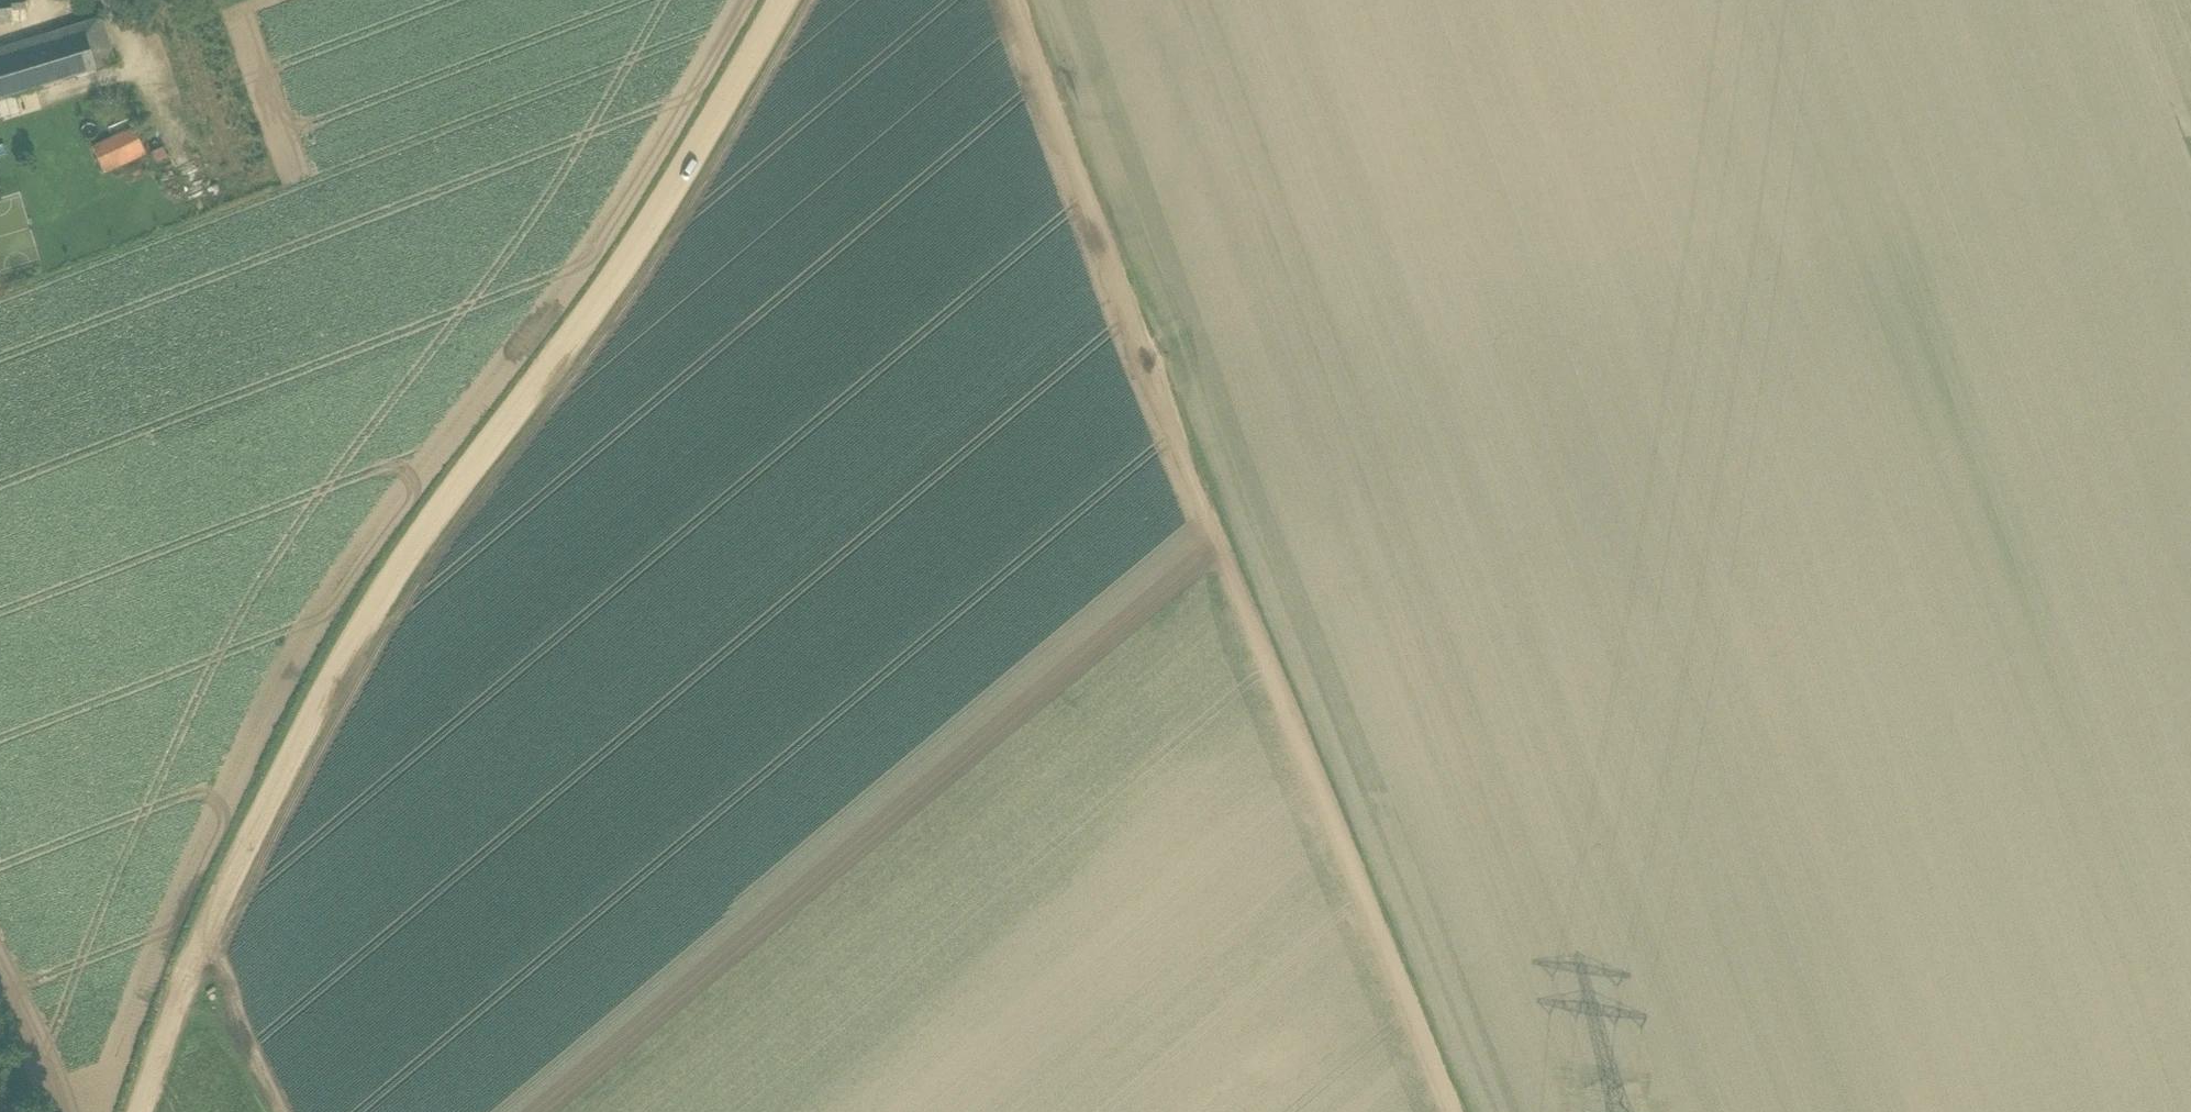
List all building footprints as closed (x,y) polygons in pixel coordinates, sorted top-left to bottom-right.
[(29,22),(26,0),(9,0),(0,1),(0,26),(29,22)] [(0,52),(0,101),(116,66),(102,20),(3,50),(3,51),(0,52)] [(146,154),(134,130),(113,139),(93,148),(104,173),(146,154)]
